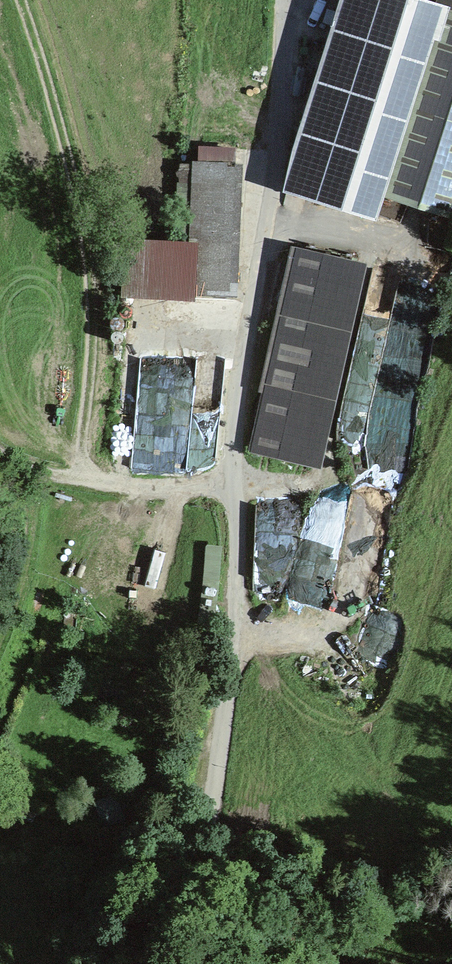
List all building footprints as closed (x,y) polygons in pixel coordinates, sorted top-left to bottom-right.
[(451,216),(451,12),(440,8),(419,71),(380,193),(451,216)] [(317,109),(322,115),(328,119),(335,123),(342,125),(349,126),(357,125),(364,123),(368,121),(372,119),(377,115),(382,110),(387,103),(389,96),(391,89),(391,81),(390,74),(387,66),(383,60),(378,54),(372,50),(365,46),(358,44),(350,43),(342,44),(335,46),(328,49),(322,54),(317,60),(313,66),(310,73),(309,80),(309,88),(310,96),(313,103),(317,109)] [(380,193),(419,71),(396,63),(391,89),(389,96),(387,103),(382,110),(377,115),(372,119),(368,121),(349,183),(380,193)] [(327,190),(345,127),(319,119),(301,183),(327,190)] [(195,290),(231,291),(235,165),(182,164),(179,242),(195,243),(195,245),(195,290)] [(195,291),(195,290),(195,245),(126,244),(125,290),(195,291)] [(357,263),(294,249),(250,449),(313,463),(357,263)] [(123,297),(123,300),(124,302),(126,304),(128,304),(131,304),(132,302),(133,299),(133,297),(131,295),(129,294),(127,294),(124,295),(123,297)] [(121,309),(121,312),(122,314),(124,316),(126,316),(129,316),(131,314),(132,311),(131,309),(130,307),(127,306),(125,306),(123,307),(121,309)]
